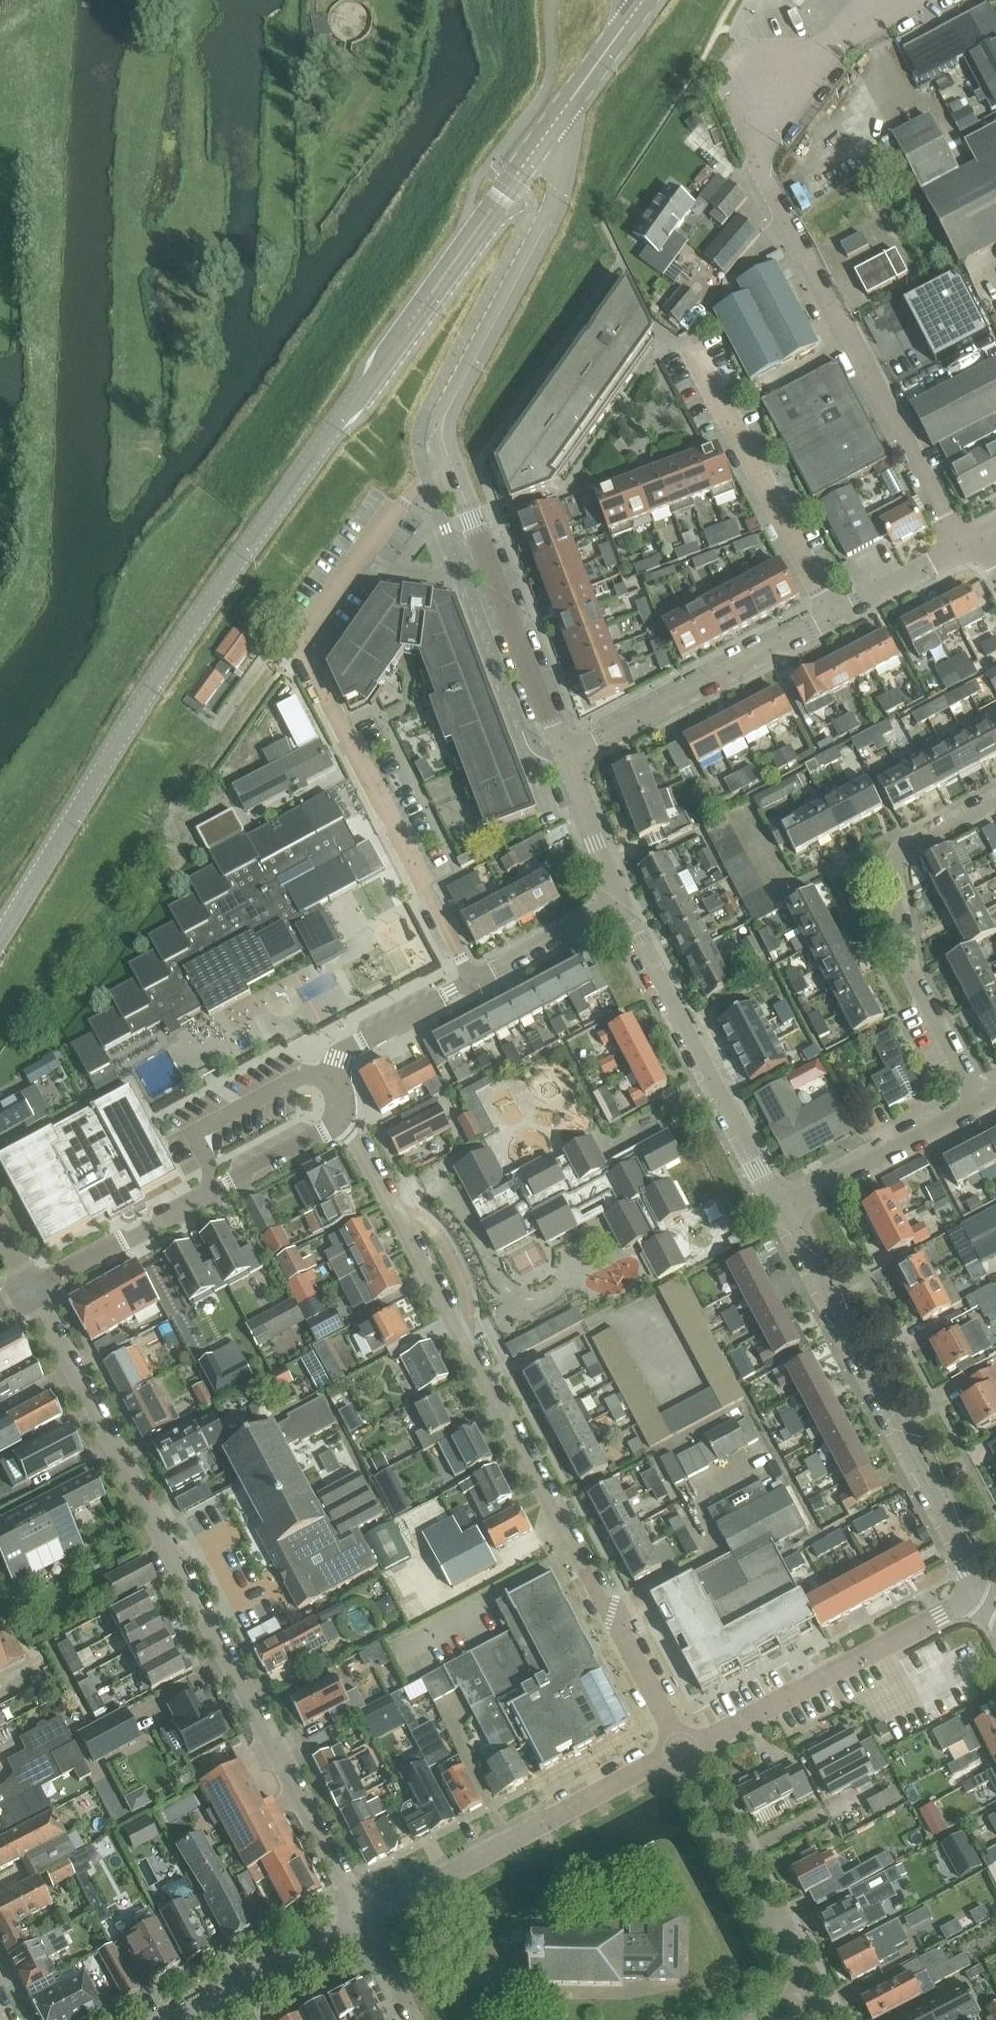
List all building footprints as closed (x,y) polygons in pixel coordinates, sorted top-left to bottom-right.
[(992,113),(995,111),(995,19),(990,7),(904,52),(921,83),(964,60),(982,94),(975,98),(980,107),(987,104),(992,113)] [(995,247),(995,201),(977,166),(960,175),(930,119),(894,138),(961,265),(995,247)] [(995,201),(995,130),(983,137),(967,146),(977,166),(995,201)] [(980,132),(964,140),(967,146),(983,137),(980,132)] [(723,229),(729,223),(748,200),(729,184),(710,207),(716,212),(710,219),(723,229)] [(651,217),(635,238),(650,249),(641,261),(665,278),(665,277),(674,264),(689,245),(682,240),(676,235),(696,207),(671,189),(651,217)] [(705,259),(726,277),(760,237),(740,219),(705,259)] [(862,236),(841,247),(848,260),(869,249),(862,236)] [(896,253),(856,274),(868,298),(908,276),(896,253)] [(744,296),(714,312),(751,383),(781,367),(819,347),(811,331),(804,319),(785,282),(776,265),(738,285),(744,296)] [(958,277),(905,305),(936,363),(988,336),(958,277)] [(552,491),(657,344),(629,285),(499,466),(514,505),(552,491)] [(684,289),(664,312),(681,326),(700,302),(684,289)] [(953,469),(969,460),(965,452),(995,435),(995,423),(994,419),(995,418),(995,363),(911,407),(933,449),(940,446),(953,469)] [(816,499),(817,501),(849,484),(848,483),(877,467),(889,461),(838,365),(763,404),(813,501),(816,499)] [(969,460),(953,469),(951,470),(967,500),(995,485),(995,446),(969,460)] [(698,457),(715,502),(736,495),(718,449),(698,457)] [(677,465),(692,503),(712,495),(715,502),(698,457),(677,465)] [(889,461),(877,467),(882,477),(892,472),(894,471),(889,461)] [(657,473),(671,510),(674,518),(695,510),(692,503),(677,465),(657,473)] [(637,480),(651,518),(671,510),(657,473),(637,480)] [(616,488),(633,533),(634,533),(631,526),(651,518),(637,480),(616,488)] [(820,506),(848,559),(881,542),(880,542),(868,519),(852,488),(851,489),(849,484),(817,501),(819,506),(820,506)] [(613,541),(633,533),(616,488),(596,496),(613,541)] [(905,499),(868,519),(880,542),(889,537),(894,546),(925,530),(921,521),(911,503),(910,501),(908,498),(905,499)] [(528,540),(529,542),(567,528),(568,529),(574,526),(566,505),(521,522),(522,524),(521,524),(527,540),(528,540)] [(585,509),(589,520),(599,516),(595,506),(585,509)] [(604,528),(599,516),(589,520),(594,532),(604,528)] [(756,520),(746,523),(750,534),(760,530),(756,520)] [(529,542),(537,563),(575,548),(568,529),(567,528),(529,542)] [(727,534),(731,544),(743,539),(739,529),(727,534)] [(720,548),(731,544),(727,534),(716,538),(720,548)] [(744,543),(749,553),(761,548),(757,538),(744,543)] [(738,557),(749,553),(744,543),(734,547),(738,557)] [(600,549),(604,561),(615,557),(610,545),(600,549)] [(686,549),(690,559),(702,555),(698,545),(686,549)] [(537,563),(544,583),(583,569),(575,548),(537,563)] [(679,563),(690,559),(686,549),(675,553),(679,563)] [(703,559),(708,569),(720,564),(716,554),(703,559)] [(604,561),(609,572),(619,568),(615,557),(604,561)] [(697,572),(708,569),(703,559),(694,563),(697,572)] [(645,564),(649,575),(662,570),(658,560),(645,564)] [(635,568),(639,578),(649,575),(645,564),(635,568)] [(761,576),(780,611),(799,601),(781,566),(761,576)] [(544,583),(552,604),(590,589),(583,569),(544,583)] [(661,575),(666,584),(679,579),(675,570),(661,575)] [(657,588),(666,584),(661,575),(653,578),(657,588)] [(742,586),(760,622),(780,611),(761,576),(742,586)] [(454,743),(464,771),(487,831),(535,813),(453,594),(420,590),(389,586),(331,669),(347,703),(358,698),(369,705),(393,671),(405,654),(413,655),(419,655),(420,656),(438,701),(431,704),(447,746),(454,743)] [(630,598),(626,586),(615,590),(620,602),(630,598)] [(722,596),(741,632),(760,622),(742,586),(722,596)] [(552,604),(560,624),(598,610),(590,589),(552,604)] [(719,589),(699,599),(703,607),(722,642),(741,632),(722,596),(719,589)] [(970,590),(947,602),(959,624),(962,630),(961,630),(963,633),(986,620),(982,612),(970,590)] [(680,610),(702,652),(703,652),(722,642),(703,607),(699,599),(680,610)] [(645,601),(635,605),(636,606),(640,616),(640,617),(649,613),(645,602),(645,601)] [(925,614),(942,647),(950,643),(947,638),(962,630),(947,602),(925,614)] [(560,624),(567,645),(606,630),(598,610),(560,624)] [(683,662),(702,652),(680,610),(660,620),(683,662)] [(654,624),(649,613),(640,617),(644,628),(654,624)] [(902,626),(920,660),(930,655),(923,643),(936,636),(942,647),(925,614),(902,626)] [(188,695),(183,702),(199,714),(205,707),(225,680),(224,680),(232,669),(235,672),(255,644),(247,639),(256,627),(245,619),(236,632),(218,658),(223,662),(214,673),(208,669),(188,695)] [(567,645),(575,665),(613,650),(606,630),(567,645)] [(862,647),(876,674),(900,661),(886,634),(862,647)] [(981,647),(987,659),(995,654),(995,640),(981,647)] [(651,646),(656,658),(665,654),(661,642),(651,646)] [(839,659),(853,686),(876,674),(862,647),(839,659)] [(613,650),(575,665),(582,684),(621,670),(620,669),(613,650)] [(662,673),(671,669),(665,654),(656,658),(662,673)] [(951,663),(962,685),(979,676),(974,667),(973,668),(966,655),(951,663)] [(816,671),(831,698),(853,686),(839,659),(816,671)] [(962,685),(951,663),(935,671),(942,684),(957,676),(961,684),(962,685)] [(621,670),(582,684),(583,685),(584,688),(582,688),(589,705),(590,704),(590,706),(628,692),(629,691),(636,689),(628,668),(628,667),(627,667),(621,669),(621,670)] [(792,684),(807,711),(812,719),(835,706),(831,698),(816,671),(792,684)] [(987,677),(994,690),(995,694),(995,672),(987,677)] [(957,676),(942,684),(945,691),(946,693),(962,685),(961,684),(957,676)] [(965,689),(971,700),(983,694),(977,683),(965,689)] [(965,689),(944,700),(950,711),(971,700),(965,689)] [(755,704),(769,731),(793,718),(779,691),(755,704)] [(888,696),(896,711),(906,706),(899,691),(888,696)] [(885,716),(896,711),(888,696),(878,701),(885,716)] [(923,711),(929,722),(950,711),(944,700),(923,711)] [(732,716),(746,743),(769,731),(755,704),(732,716)] [(273,770),(234,789),(247,815),(290,793),(293,799),(309,790),(306,785),(334,770),(321,745),(319,745),(318,742),(319,741),(300,705),(280,715),(294,743),(290,744),(289,742),(265,755),(273,770)] [(918,728),(929,722),(923,711),(912,717),(918,728)] [(842,720),(850,735),(860,730),(853,715),(842,720)] [(709,728),(723,755),(746,743),(732,716),(709,728)] [(840,741),(850,735),(842,720),(832,725),(840,741)] [(986,727),(995,746),(995,721),(986,727)] [(877,729),(883,740),(895,734),(889,723),(877,729)] [(965,738),(981,767),(985,765),(995,759),(995,746),(986,727),(965,738)] [(699,768),(723,755),(709,728),(685,740),(699,768)] [(853,741),(852,741),(853,742),(859,754),(874,746),(884,742),(883,740),(877,729),(870,732),(867,734),(853,741)] [(950,737),(940,742),(944,749),(952,765),(959,779),(980,768),(981,767),(965,738),(964,738),(962,740),(954,744),(950,737)] [(680,776),(692,770),(679,744),(666,751),(680,776)] [(787,765),(789,768),(799,762),(791,748),(781,753),(787,765)] [(943,750),(922,761),(938,790),(959,779),(952,765),(944,749),(943,750)] [(825,756),(831,767),(843,761),(837,750),(825,756)] [(779,773),(789,768),(787,765),(781,753),(771,758),(779,773)] [(898,765),(897,765),(901,772),(900,772),(905,781),(916,802),(937,791),(938,790),(922,761),(918,754),(898,765)] [(821,772),(831,767),(825,756),(815,761),(821,772)] [(615,773),(628,807),(659,795),(646,761),(615,773)] [(745,772),(735,777),(739,785),(743,792),(744,792),(753,787),(762,782),(759,778),(754,768),(745,772)] [(430,770),(420,775),(425,785),(435,779),(430,770)] [(895,813),(916,802),(900,772),(888,779),(885,774),(876,779),(895,813)] [(786,784),(795,801),(802,797),(800,792),(808,788),(801,776),(786,784)] [(733,797),(743,792),(735,777),(725,783),(733,797)] [(845,793),(861,822),(883,810),(868,781),(845,793)] [(754,801),(761,814),(765,812),(766,816),(777,810),(775,806),(793,797),(795,801),(786,784),(754,801)] [(824,804),(840,833),(861,822),(845,793),(824,804)] [(117,1010),(89,1025),(95,1037),(104,1054),(105,1053),(146,1031),(147,1032),(163,1024),(174,1018),(177,1024),(206,1009),(210,1017),(251,997),(247,990),(276,975),(273,970),(308,951),(312,959),(340,943),(341,943),(322,907),(329,903),(349,892),(358,887),(386,872),(386,871),(384,868),(372,846),(371,843),(359,849),(340,815),(332,799),(330,795),(315,804),(250,838),(248,840),(246,835),(233,812),(216,822),(197,832),(203,843),(217,868),(190,882),(197,896),(170,910),(177,924),(150,939),(157,953),(130,968),(137,981),(110,996),(117,1010)] [(632,805),(628,807),(640,840),(646,838),(662,832),(667,843),(694,830),(687,815),(678,819),(677,820),(670,823),(668,819),(666,815),(659,795),(632,805)] [(800,810),(818,845),(840,833),(824,804),(803,815),(801,809),(800,810)] [(683,808),(675,811),(678,819),(687,815),(683,808)] [(768,829),(779,850),(790,844),(796,856),(818,845),(800,810),(792,814),(795,820),(783,826),(781,823),(768,829)] [(703,826),(709,837),(731,826),(725,815),(703,826)] [(731,826),(709,837),(715,849),(736,837),(731,826)] [(995,854),(995,828),(995,826),(982,833),(994,855),(995,854)] [(736,837),(715,849),(720,859),(742,848),(736,837)] [(515,855),(509,858),(514,867),(516,870),(522,867),(546,854),(540,842),(515,855)] [(951,849),(922,864),(933,886),(963,871),(973,865),(968,857),(953,847),(951,849)] [(742,848),(720,859),(726,869),(747,858),(742,848)] [(708,852),(698,858),(702,866),(707,876),(718,870),(719,869),(714,860),(710,852),(708,852)] [(475,863),(470,855),(457,861),(462,870),(475,863)] [(639,870),(651,893),(679,879),(666,856),(639,870)] [(507,875),(516,870),(514,867),(509,858),(500,863),(507,875)] [(726,869),(731,881),(753,870),(747,858),(726,869)] [(753,870),(731,881),(737,891),(758,880),(753,870)] [(933,886),(945,908),(975,892),(963,871),(933,886)] [(720,873),(713,876),(717,884),(724,880),(720,873)] [(545,874),(524,885),(524,886),(539,914),(561,903),(545,874)] [(468,880),(498,936),(519,925),(503,897),(492,903),(484,887),(483,887),(477,875),(468,880)] [(651,893),(663,916),(690,902),(679,879),(651,893)] [(477,948),(498,936),(468,880),(447,891),(453,903),(464,898),(472,913),(461,919),(477,948)] [(758,880),(737,891),(742,901),(763,890),(758,880)] [(503,897),(519,925),(539,914),(524,886),(503,897)] [(763,890),(742,901),(748,913),(769,901),(763,890)] [(786,907),(797,929),(827,913),(815,892),(786,907)] [(945,908),(956,929),(986,914),(975,892),(945,908)] [(720,901),(725,910),(737,905),(731,895),(720,901)] [(748,913),(753,923),(754,925),(776,914),(769,901),(748,913)] [(663,916),(674,938),(702,923),(690,902),(663,916)] [(725,910),(730,919),(741,913),(737,905),(725,910)] [(804,940),(795,945),(799,953),(808,948),(809,950),(838,934),(827,913),(797,929),(804,940)] [(959,985),(988,969),(976,947),(995,936),(995,933),(986,914),(956,929),(968,951),(947,962),(959,985)] [(674,938),(686,960),(713,945),(702,923),(674,938)] [(759,935),(765,946),(776,940),(770,929),(759,935)] [(809,950),(820,971),(850,956),(838,934),(809,950)] [(754,938),(743,944),(748,953),(752,963),(763,957),(759,948),(754,938)] [(782,951),(776,940),(765,946),(770,957),(782,951)] [(340,943),(312,959),(318,969),(346,953),(340,943)] [(686,960),(697,981),(724,966),(713,945),(686,960)] [(820,971),(827,985),(824,988),(828,995),(861,977),(850,956),(820,971)] [(569,970),(558,976),(571,1000),(580,1018),(590,1013),(584,1002),(598,995),(594,988),(587,974),(581,961),(568,968),(569,970)] [(697,981),(708,1003),(736,988),(724,966),(697,981)] [(598,968),(587,974),(594,988),(598,995),(599,994),(609,989),(598,968)] [(970,1005),(995,992),(995,984),(988,969),(959,985),(970,1005)] [(786,976),(792,987),(803,981),(797,970),(786,976)] [(533,987),(531,987),(545,1014),(571,1000),(558,976),(557,974),(556,974),(544,981),(545,982),(534,988),(533,987)] [(829,997),(832,994),(843,1014),(872,998),(861,977),(828,995),(829,997)] [(803,981),(792,987),(797,997),(808,991),(803,982),(803,981)] [(507,1000),(521,1027),(545,1014),(531,987),(520,994),(521,995),(509,1001),(508,999),(507,1000)] [(981,1027),(995,1019),(995,992),(970,1005),(981,1027)] [(803,998),(798,1001),(802,1008),(809,1005),(807,1000),(803,998)] [(884,1021),(872,998),(843,1014),(855,1037),(884,1021)] [(483,1013),(497,1039),(521,1027),(507,1000),(496,1006),(497,1008),(485,1014),(484,1012),(483,1013)] [(785,1003),(774,1009),(779,1018),(790,1012),(785,1003)] [(757,1004),(720,1024),(730,1044),(767,1024),(757,1004)] [(790,1012),(779,1018),(784,1027),(795,1021),(790,1012)] [(459,1026),(473,1052),(497,1039),(483,1013),(471,1019),(472,1021),(461,1027),(460,1025),(459,1026)] [(809,1019),(814,1029),(825,1024),(819,1013),(809,1019)] [(569,1033),(562,1019),(551,1024),(558,1039),(569,1033)] [(981,1027),(993,1049),(995,1048),(995,1019),(981,1027)] [(615,1043),(621,1054),(644,1042),(632,1020),(609,1032),(610,1032),(598,1038),(604,1048),(615,1043)] [(767,1024),(730,1044),(740,1063),(777,1043),(767,1024)] [(831,1035),(825,1024),(814,1029),(820,1041),(831,1035)] [(426,1044),(439,1070),(449,1065),(459,1085),(472,1078),(462,1058),(473,1052),(459,1026),(447,1032),(448,1034),(438,1039),(437,1038),(426,1044)] [(546,1050),(537,1032),(526,1037),(535,1056),(546,1050)] [(890,1033),(871,1043),(887,1073),(873,1080),(889,1111),(922,1093),(890,1033)] [(95,1037),(74,1048),(90,1079),(112,1068),(104,1054),(95,1037)] [(621,1054),(627,1065),(633,1076),(656,1064),(644,1042),(621,1054)] [(777,1043),(740,1063),(750,1083),(788,1063),(777,1043)] [(524,1067),(513,1045),(502,1050),(514,1072),(524,1067)] [(814,1048),(804,1054),(809,1063),(819,1058),(814,1048)] [(477,1062),(483,1072),(497,1065),(491,1054),(477,1062)] [(605,1076),(618,1069),(612,1058),(599,1065),(605,1076)] [(372,1098),(382,1116),(411,1101),(408,1096),(425,1086),(432,1100),(445,1093),(427,1060),(396,1077),(388,1063),(362,1077),(372,1098)] [(822,1060),(808,1067),(816,1082),(829,1075),(822,1060)] [(25,1075),(31,1086),(51,1075),(45,1063),(25,1075)] [(668,1087),(656,1064),(633,1076),(639,1088),(628,1094),(634,1104),(638,1102),(645,1099),(647,1098),(668,1087)] [(113,1068),(91,1080),(98,1093),(120,1081),(113,1068)] [(803,1111),(791,1089),(804,1082),(800,1075),(787,1082),(757,1098),(773,1129),(771,1131),(789,1165),(854,1132),(834,1095),(803,1111)] [(483,1137),(483,1138),(484,1140),(496,1133),(476,1096),(493,1086),(490,1080),(460,1095),(471,1116),(477,1126),(483,1137)] [(46,1250),(124,1208),(121,1203),(141,1193),(143,1197),(179,1178),(132,1089),(0,1160),(0,1165),(46,1250)] [(606,1089),(595,1094),(605,1112),(606,1114),(617,1108),(606,1089)] [(35,1121),(48,1114),(34,1091),(22,1098),(0,1110),(0,1141),(35,1121)] [(647,1098),(635,1104),(638,1110),(646,1106),(650,1104),(647,1098)] [(412,1125),(390,1137),(401,1157),(451,1132),(441,1111),(437,1102),(423,1109),(408,1117),(412,1125)] [(617,1108),(606,1114),(610,1123),(611,1124),(622,1118),(617,1108)] [(471,1116),(459,1122),(470,1144),(483,1137),(477,1126),(471,1116)] [(474,1206),(475,1205),(479,1211),(484,1208),(491,1221),(482,1226),(497,1255),(540,1232),(547,1245),(603,1215),(624,1253),(639,1244),(659,1282),(687,1267),(669,1234),(680,1228),(676,1219),(688,1213),(665,1171),(683,1161),(669,1133),(607,1166),(592,1139),(564,1154),(566,1158),(556,1164),(553,1157),(507,1181),(491,1152),(456,1171),(474,1206)] [(995,1155),(995,1134),(987,1138),(995,1155)] [(980,1177),(995,1168),(995,1155),(987,1138),(966,1150),(980,1177)] [(958,1188),(980,1177),(966,1150),(944,1162),(958,1188)] [(333,1156),(304,1170),(306,1173),(310,1181),(305,1183),(310,1194),(314,1192),(322,1208),(323,1209),(346,1197),(352,1194),(348,1185),(334,1158),(333,1156)] [(926,1160),(915,1165),(918,1171),(928,1172),(931,1171),(926,1160)] [(889,1197),(865,1210),(869,1219),(866,1221),(874,1236),(903,1219),(897,1207),(911,1199),(903,1185),(909,1182),(907,1179),(902,1171),(902,1170),(881,1181),(881,1182),(887,1193),(889,1197)] [(939,1184),(931,1188),(937,1201),(946,1196),(939,1184)] [(321,1208),(315,1211),(316,1212),(316,1213),(326,1231),(326,1233),(332,1230),(357,1217),(346,1197),(323,1209),(322,1208),(321,1208)] [(978,1198),(966,1205),(972,1216),(984,1209),(978,1198)] [(245,1207),(262,1237),(277,1229),(260,1199),(245,1207)] [(946,1200),(932,1207),(939,1221),(953,1214),(946,1200)] [(961,1227),(962,1228),(963,1230),(969,1241),(973,1250),(980,1262),(982,1265),(985,1263),(995,1258),(995,1209),(961,1227)] [(890,1257),(914,1244),(915,1247),(931,1239),(924,1225),(910,1232),(903,1219),(874,1236),(881,1249),(885,1248),(890,1257)] [(335,1251),(326,1256),(329,1261),(331,1264),(378,1241),(367,1220),(339,1235),(329,1240),(335,1251)] [(226,1227),(202,1239),(216,1266),(226,1284),(227,1283),(248,1272),(251,1276),(264,1269),(252,1247),(240,1253),(226,1227)] [(962,1228),(948,1236),(965,1270),(970,1268),(980,1262),(973,1250),(969,1241),(963,1230),(962,1228)] [(281,1229),(262,1239),(263,1241),(272,1259),(291,1248),(282,1231),(281,1229)] [(331,1264),(329,1261),(336,1274),(347,1268),(345,1263),(352,1259),(359,1273),(387,1260),(378,1241),(331,1264)] [(191,1245),(167,1258),(191,1303),(213,1290),(216,1295),(229,1288),(227,1283),(226,1284),(216,1266),(205,1272),(191,1245)] [(310,1274),(309,1272),(304,1262),(297,1250),(277,1260),(290,1284),(310,1274)] [(734,1281),(739,1291),(764,1278),(752,1256),(727,1269),(727,1270),(716,1276),(722,1288),(734,1281)] [(905,1289),(911,1300),(947,1281),(947,1280),(942,1269),(934,1273),(926,1259),(897,1274),(898,1277),(897,1277),(903,1290),(905,1289)] [(359,1273),(352,1277),(367,1308),(403,1290),(397,1279),(387,1260),(359,1273)] [(93,1344),(161,1305),(137,1263),(69,1302),(93,1344)] [(739,1291),(750,1313),(776,1301),(764,1278),(739,1291)] [(923,1324),(962,1304),(955,1291),(949,1279),(947,1280),(947,1281),(911,1300),(911,1301),(910,1302),(917,1314),(918,1313),(923,1324)] [(614,1330),(592,1341),(614,1382),(615,1384),(621,1395),(626,1405),(650,1450),(652,1450),(672,1439),(723,1411),(745,1399),(704,1321),(699,1312),(682,1280),(659,1292),(676,1324),(711,1390),(661,1417),(614,1330)] [(966,1301),(972,1313),(979,1309),(980,1309),(995,1300),(995,1293),(993,1287),(966,1301)] [(318,1345),(346,1330),(335,1309),(328,1313),(319,1297),(298,1309),(305,1322),(318,1345)] [(293,1300),(246,1326),(258,1348),(305,1322),(298,1309),(293,1300)] [(980,1309),(985,1320),(995,1314),(995,1300),(980,1309)] [(750,1313),(761,1334),(787,1321),(776,1301),(750,1313)] [(746,1330),(735,1310),(722,1317),(733,1337),(746,1330)] [(514,1361),(583,1324),(576,1311),(507,1348),(514,1361)] [(360,1332),(366,1344),(373,1357),(410,1338),(396,1312),(373,1325),(360,1332)] [(800,1346),(787,1321),(761,1334),(768,1347),(756,1353),(763,1365),(774,1358),(775,1359),(800,1346)] [(164,1328),(159,1330),(164,1341),(169,1338),(175,1336),(169,1325),(164,1328)] [(960,1332),(932,1347),(946,1373),(957,1368),(960,1375),(976,1367),(974,1363),(972,1360),(974,1359),(984,1354),(982,1350),(977,1341),(970,1327),(960,1332)] [(30,1360),(15,1332),(0,1340),(0,1376),(30,1360)] [(326,1342),(314,1349),(324,1367),(336,1360),(326,1342)] [(215,1359),(201,1366),(216,1396),(253,1377),(236,1344),(213,1356),(215,1359)] [(432,1344),(389,1366),(404,1395),(447,1373),(432,1344)] [(105,1365),(123,1401),(155,1383),(138,1349),(105,1365)] [(582,1360),(588,1371),(598,1365),(592,1354),(582,1360)] [(793,1384),(800,1398),(825,1384),(812,1359),(789,1371),(786,1367),(774,1374),(777,1379),(775,1379),(781,1391),(793,1384)] [(40,1380),(30,1360),(0,1376),(0,1402),(40,1380)] [(316,1361),(304,1367),(319,1393),(331,1386),(317,1360),(316,1361)] [(536,1399),(564,1384),(553,1362),(525,1377),(536,1399)] [(739,1364),(736,1366),(744,1382),(762,1373),(757,1362),(742,1370),(739,1364)] [(588,1371),(594,1382),(604,1377),(598,1365),(588,1371)] [(255,1406),(271,1398),(295,1386),(287,1370),(264,1384),(248,1392),(255,1406)] [(990,1424),(995,1421),(995,1391),(995,1390),(995,1389),(995,1370),(967,1385),(973,1396),(962,1402),(977,1431),(990,1424)] [(123,1401),(144,1442),(180,1424),(174,1410),(170,1412),(155,1383),(123,1401)] [(536,1399),(548,1420),(581,1402),(581,1401),(575,1405),(564,1384),(536,1399)] [(800,1398),(811,1420),(837,1407),(825,1384),(800,1398)] [(203,1385),(192,1390),(203,1412),(214,1406),(203,1385)] [(20,1443),(18,1441),(62,1418),(50,1395),(6,1418),(0,1422),(0,1454),(20,1443)] [(616,1396),(604,1402),(610,1414),(621,1408),(616,1398),(616,1396)] [(425,1453),(439,1446),(450,1441),(445,1432),(452,1428),(437,1399),(416,1410),(426,1431),(416,1436),(425,1453)] [(257,1533),(261,1540),(365,1485),(359,1475),(315,1498),(289,1449),(300,1443),(302,1445),(338,1426),(323,1400),(288,1419),(289,1422),(278,1428),(276,1424),(223,1452),(244,1490),(264,1529),(257,1533)] [(548,1420),(559,1441),(593,1423),(581,1402),(548,1420)] [(352,1407),(339,1414),(351,1435),(363,1429),(352,1407)] [(837,1407),(811,1420),(823,1441),(848,1428),(837,1407)] [(632,1428),(621,1408),(610,1414),(621,1434),(632,1428)] [(792,1440),(805,1433),(794,1412),(781,1420),(792,1440)] [(154,1449),(166,1472),(216,1446),(227,1440),(214,1416),(154,1449)] [(747,1420),(738,1425),(744,1438),(749,1446),(758,1441),(747,1420)] [(705,1439),(718,1463),(749,1447),(749,1446),(744,1438),(738,1425),(736,1422),(705,1439)] [(469,1473),(493,1460),(476,1427),(450,1441),(439,1446),(448,1465),(461,1458),(469,1473)] [(587,1427),(559,1441),(571,1463),(571,1464),(599,1449),(587,1427)] [(823,1441),(834,1462),(860,1449),(848,1428),(823,1441)] [(14,1457),(28,1482),(81,1454),(68,1429),(14,1457)] [(787,1431),(780,1435),(780,1436),(781,1437),(784,1444),(792,1440),(788,1433),(788,1432),(787,1431)] [(634,1457),(644,1451),(638,1440),(628,1446),(634,1457)] [(688,1454),(699,1474),(709,1469),(698,1448),(688,1454)] [(599,1449),(571,1464),(582,1484),(610,1470),(599,1449)] [(834,1462),(846,1484),(871,1470),(860,1449),(834,1462)] [(661,1461),(674,1488),(687,1481),(674,1454),(661,1461)] [(689,1480),(699,1474),(688,1454),(677,1459),(689,1480)] [(202,1455),(162,1477),(172,1496),(206,1478),(205,1476),(211,1472),(202,1455)] [(383,1455),(372,1461),(378,1474),(389,1468),(383,1455)] [(815,1484),(829,1477),(818,1456),(804,1464),(815,1484)] [(490,1510),(512,1499),(497,1468),(459,1488),(464,1497),(479,1489),(490,1510)] [(883,1493),(871,1470),(846,1484),(851,1495),(840,1501),(846,1512),(857,1506),(858,1506),(883,1493)] [(377,1479),(383,1493),(384,1495),(385,1494),(401,1486),(401,1484),(394,1471),(377,1479)] [(84,1550),(67,1517),(104,1499),(92,1475),(0,1522),(0,1559),(14,1586),(84,1550)] [(658,1476),(647,1482),(653,1493),(660,1489),(664,1487),(658,1476)] [(590,1498),(601,1520),(629,1505),(640,1499),(636,1490),(624,1496),(618,1483),(590,1498)] [(365,1485),(261,1540),(276,1569),(281,1579),(362,1537),(359,1531),(383,1519),(365,1485)] [(660,1489),(653,1493),(657,1502),(668,1496),(664,1487),(660,1489)] [(729,1521),(717,1527),(729,1549),(734,1559),(738,1565),(754,1557),(758,1554),(773,1546),(807,1529),(785,1490),(728,1520),(729,1521)] [(826,1508),(820,1497),(810,1503),(816,1514),(826,1508)] [(601,1520),(612,1541),(640,1526),(629,1505),(601,1520)] [(463,1538),(432,1554),(452,1591),(497,1567),(484,1542),(491,1539),(497,1550),(531,1533),(518,1510),(478,1531),(477,1530),(476,1531),(463,1538)] [(860,1538),(889,1522),(883,1511),(854,1526),(860,1538)] [(670,1524),(676,1535),(687,1530),(680,1518),(670,1524)] [(453,1519),(422,1535),(432,1554),(463,1538),(457,1526),(456,1524),(453,1519)] [(413,1560),(394,1524),(365,1539),(384,1575),(413,1560)] [(612,1541),(624,1563),(652,1549),(640,1526),(612,1541)] [(688,1558),(698,1553),(687,1530),(676,1535),(688,1558)] [(926,1531),(918,1535),(924,1546),(931,1541),(926,1531)] [(827,1540),(833,1553),(848,1545),(841,1533),(827,1540)] [(362,1537),(281,1579),(297,1609),(298,1612),(318,1601),(318,1600),(379,1568),(362,1537)] [(818,1560),(833,1553),(827,1540),(812,1548),(818,1560)] [(691,1582),(693,1587),(651,1609),(659,1623),(664,1621),(673,1638),(669,1640),(676,1654),(684,1650),(692,1666),(686,1669),(704,1703),(723,1693),(719,1686),(739,1675),(743,1682),(754,1677),(760,1673),(763,1672),(760,1665),(778,1656),(782,1663),(804,1652),(799,1643),(814,1635),(810,1627),(816,1624),(773,1546),(758,1554),(754,1557),(738,1565),(734,1559),(691,1582)] [(891,1558),(907,1585),(926,1574),(912,1546),(891,1558)] [(663,1570),(652,1549),(624,1563),(635,1584),(663,1570)] [(800,1555),(785,1563),(792,1575),(806,1567),(800,1555)] [(869,1569),(885,1596),(907,1585),(891,1558),(869,1569)] [(104,1581),(116,1603),(156,1582),(144,1560),(104,1581)] [(848,1580),(863,1608),(885,1596),(869,1569),(848,1580)] [(511,1633),(506,1636),(482,1649),(494,1672),(580,1627),(552,1574),(507,1597),(508,1598),(496,1604),(511,1633)] [(827,1591),(843,1619),(863,1608),(848,1580),(827,1591)] [(142,1595),(109,1614),(119,1634),(153,1615),(147,1604),(155,1600),(151,1591),(142,1596),(142,1595)] [(807,1603),(822,1630),(843,1619),(827,1591),(807,1603)] [(331,1605),(317,1613),(324,1625),(338,1617),(331,1605)] [(119,1634),(130,1653),(172,1631),(167,1623),(160,1627),(153,1615),(119,1634)] [(3,1620),(0,1622),(0,1671),(23,1659),(3,1620)] [(284,1637),(255,1653),(268,1677),(297,1661),(329,1644),(340,1638),(332,1623),(320,1629),(315,1620),(284,1637)] [(491,1693),(521,1751),(529,1747),(542,1773),(601,1742),(579,1702),(611,1685),(607,1678),(604,1673),(602,1674),(599,1668),(596,1663),(598,1662),(593,1652),(581,1630),(580,1627),(494,1672),(483,1678),(491,1693)] [(172,1631),(130,1653),(140,1673),(174,1655),(168,1643),(176,1639),(172,1631)] [(61,1645),(57,1647),(64,1662),(72,1658),(76,1656),(69,1641),(61,1645)] [(382,1646),(360,1657),(365,1668),(379,1662),(382,1669),(391,1664),(388,1657),(382,1646)] [(470,1655),(483,1678),(494,1672),(482,1649),(470,1655)] [(140,1673),(151,1692),(185,1674),(192,1670),(188,1662),(181,1666),(174,1655),(140,1673)] [(327,1655),(313,1663),(320,1676),(334,1668),(327,1655)] [(488,1781),(497,1798),(528,1781),(514,1755),(521,1751),(491,1693),(483,1678),(470,1655),(421,1681),(434,1704),(460,1690),(499,1763),(491,1767),(496,1777),(488,1781)] [(72,1658),(64,1662),(72,1677),(77,1674),(84,1671),(76,1656),(72,1658)] [(330,1715),(336,1726),(343,1722),(367,1709),(357,1690),(347,1696),(337,1678),(291,1702),(305,1728),(330,1715)] [(77,1686),(85,1701),(97,1695),(89,1680),(77,1686)] [(579,1702),(601,1742),(607,1739),(624,1730),(632,1726),(611,1685),(579,1702)] [(206,1705),(199,1693),(168,1711),(175,1723),(171,1725),(189,1757),(229,1735),(211,1703),(206,1705)] [(93,1716),(98,1714),(105,1710),(97,1695),(85,1701),(93,1716)] [(390,1698),(360,1714),(376,1743),(406,1727),(390,1698)] [(142,1740),(125,1711),(78,1736),(94,1766),(142,1740)] [(995,1743),(995,1716),(965,1731),(959,1720),(933,1734),(944,1754),(969,1741),(975,1754),(976,1753),(986,1748),(995,1743)] [(20,1740),(26,1753),(8,1763),(16,1779),(43,1765),(65,1754),(75,1749),(61,1719),(20,1740)] [(417,1725),(409,1730),(412,1735),(411,1735),(411,1736),(417,1747),(420,1752),(425,1761),(426,1763),(427,1765),(430,1771),(441,1765),(452,1759),(432,1724),(420,1730),(417,1725)] [(876,1729),(882,1740),(890,1735),(886,1728),(884,1725),(876,1729)] [(833,1798),(868,1779),(874,1776),(852,1733),(810,1755),(833,1798)] [(995,1767),(995,1743),(986,1748),(995,1767)] [(342,1747),(314,1760),(316,1765),(319,1769),(329,1790),(338,1806),(340,1811),(342,1815),(352,1835),(372,1824),(373,1823),(374,1823),(377,1822),(377,1821),(376,1820),(376,1821),(375,1819),(367,1806),(378,1799),(376,1795),(368,1800),(351,1765),(342,1747)] [(0,1789),(0,1841),(54,1813),(40,1790),(65,1777),(73,1773),(79,1784),(90,1778),(75,1749),(65,1754),(43,1765),(16,1779),(20,1787),(6,1794),(3,1787),(0,1789)] [(981,1763),(976,1753),(975,1754),(964,1760),(965,1761),(969,1769),(981,1763)] [(444,1781),(462,1816),(483,1805),(459,1759),(445,1767),(450,1778),(444,1781)] [(964,1759),(948,1767),(953,1777),(969,1769),(965,1761),(964,1760),(964,1759)] [(400,1777),(421,1815),(405,1823),(413,1837),(420,1838),(431,1833),(431,1834),(456,1820),(425,1763),(400,1777)] [(247,1872),(248,1871),(256,1886),(268,1879),(285,1912),(321,1892),(290,1834),(279,1839),(239,1765),(200,1786),(247,1872)] [(739,1792),(752,1818),(793,1796),(797,1802),(812,1794),(797,1768),(784,1775),(781,1770),(756,1783),(755,1781),(750,1778),(740,1783),(740,1789),(741,1791),(739,1792)] [(962,1788),(963,1789),(967,1797),(991,1784),(991,1785),(995,1792),(995,1794),(995,1770),(986,1775),(962,1788)] [(137,1793),(123,1800),(132,1815),(145,1808),(148,1806),(140,1791),(137,1793)] [(934,1805),(920,1812),(927,1826),(941,1819),(934,1805)] [(0,1841),(0,1872),(24,1860),(29,1870),(34,1880),(37,1878),(38,1879),(46,1874),(69,1862),(70,1862),(69,1860),(71,1858),(76,1855),(72,1847),(67,1838),(66,1837),(57,1820),(54,1813),(0,1841)] [(124,1832),(131,1845),(156,1831),(149,1818),(124,1832)] [(369,1867),(390,1855),(390,1854),(396,1850),(399,1843),(386,1820),(381,1822),(379,1825),(375,1827),(374,1823),(373,1823),(372,1824),(352,1835),(369,1867)] [(204,1898),(227,1942),(253,1929),(237,1900),(226,1879),(200,1834),(187,1842),(183,1836),(172,1843),(206,1897),(204,1898)] [(963,1835),(943,1847),(961,1879),(981,1868),(963,1835)] [(988,1870),(995,1866),(995,1849),(987,1853),(989,1857),(983,1860),(988,1870)] [(803,1857),(807,1865),(793,1872),(806,1896),(833,1882),(827,1871),(838,1865),(831,1852),(819,1858),(815,1851),(803,1857)] [(71,1858),(69,1860),(70,1862),(69,1862),(77,1877),(77,1878),(86,1873),(87,1874),(91,1872),(86,1863),(81,1853),(76,1855),(71,1858)] [(850,1891),(885,1873),(878,1861),(844,1879),(850,1891)] [(69,1862),(46,1874),(47,1874),(54,1889),(76,1878),(77,1877),(69,1862)] [(995,1886),(995,1866),(988,1870),(995,1886)] [(821,1925),(819,1926),(823,1933),(826,1932),(827,1935),(825,1936),(828,1944),(831,1942),(833,1946),(867,1928),(868,1930),(888,1920),(880,1906),(872,1911),(866,1901),(892,1887),(897,1884),(903,1881),(896,1868),(890,1871),(885,1874),(859,1888),(849,1893),(854,1903),(820,1921),(821,1925)] [(0,1897),(0,1942),(8,1958),(37,1943),(32,1945),(26,1933),(21,1936),(15,1926),(52,1907),(38,1879),(37,1878),(34,1880),(0,1897)] [(164,1900),(155,1905),(159,1914),(186,1965),(210,1952),(190,1915),(201,1909),(195,1898),(194,1895),(186,1880),(164,1891),(170,1903),(172,1907),(169,1908),(164,1900)] [(62,1910),(52,1915),(59,1931),(69,1926),(62,1910)] [(149,1910),(115,1928),(121,1940),(120,1940),(132,1963),(138,1960),(142,1968),(149,1982),(180,1966),(156,1921),(155,1921),(149,1910)] [(536,1936),(532,1936),(532,1960),(532,1988),(543,1988),(623,1990),(623,1982),(643,1982),(650,1982),(650,1985),(679,1985),(680,1922),(629,1920),(629,1938),(549,1936),(542,1936),(536,1936)] [(958,1922),(940,1931),(946,1942),(963,1933),(958,1922)] [(867,1942),(838,1957),(852,1983),(853,1985),(855,1984),(881,1970),(879,1966),(899,1955),(898,1954),(910,1947),(897,1924),(873,1937),(874,1939),(868,1944),(867,1942)] [(8,1958),(25,1992),(52,1979),(55,1977),(47,1961),(69,1950),(60,1932),(37,1943),(8,1958)] [(97,1953),(123,1999),(137,1992),(111,1945),(97,1953)] [(862,2002),(872,2019),(878,2019),(923,1997),(936,1990),(935,1987),(973,1968),(967,1955),(955,1961),(952,1953),(945,1957),(941,1950),(921,1960),(926,1971),(913,1978),(912,1976),(905,1980),(862,2002)] [(981,1967),(965,1975),(969,1983),(985,1975),(981,1967)] [(25,1992),(39,2019),(85,2019),(104,2010),(83,1972),(56,1986),(52,1979),(25,1992)] [(348,2017),(350,2019),(353,2019),(354,2019),(381,2019),(361,1981),(327,1999),(338,2019),(341,2019),(348,2017)] [(981,2013),(982,2013),(967,1985),(966,1986),(967,1987),(904,2019),(967,2019),(981,2013)] [(323,2002),(300,2014),(303,2019),(333,2019),(323,2002)]
